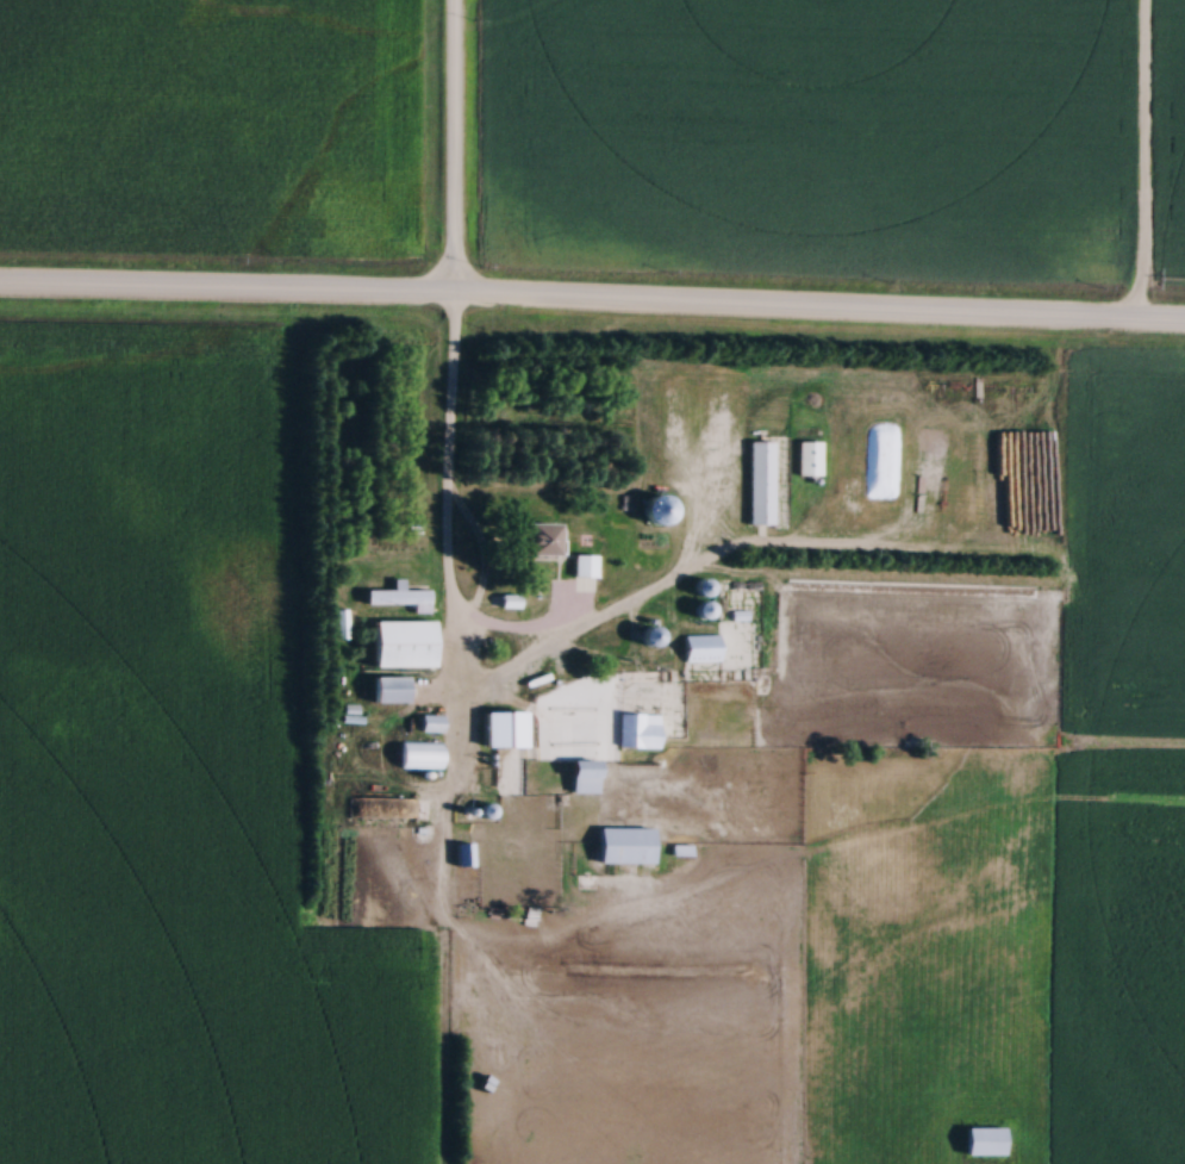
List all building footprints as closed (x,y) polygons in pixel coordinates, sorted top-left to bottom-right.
[(772,440),(749,440),(749,524),(772,524),(772,440)] [(819,475),(819,440),(797,440),(797,475),(819,475)] [(790,487),(790,505),(803,505),(803,487),(790,487)] [(669,521),(666,492),(644,494),(646,522),(669,521)] [(523,521),(523,556),(556,556),(556,521),(523,521)] [(428,589),(402,589),(402,579),(392,579),(392,589),(366,589),(366,604),(412,603),(412,612),(428,612),(428,589)] [(337,610),(337,638),(346,638),(346,610),(337,610)] [(432,620),(372,619),(372,666),(432,667),(432,620)] [(718,635),(683,635),(683,662),(718,662),(718,635)] [(372,702),(406,702),(406,676),(372,676),(372,702)] [(524,711),(482,711),(482,746),(524,746),(524,711)] [(618,747),(657,748),(658,714),(619,713),(618,747)] [(440,731),(440,716),(421,715),(420,731),(440,731)] [(440,768),(440,742),(400,742),(400,768),(440,768)] [(570,792),(596,792),(596,760),(570,760),(570,792)] [(376,816),(376,800),(351,800),(351,816),(376,816)] [(652,863),(652,827),(598,827),(598,863),(652,863)] [(471,865),(471,844),(456,844),(456,865),(471,865)] [(965,1156),(1003,1156),(1003,1127),(965,1127),(965,1156)]
